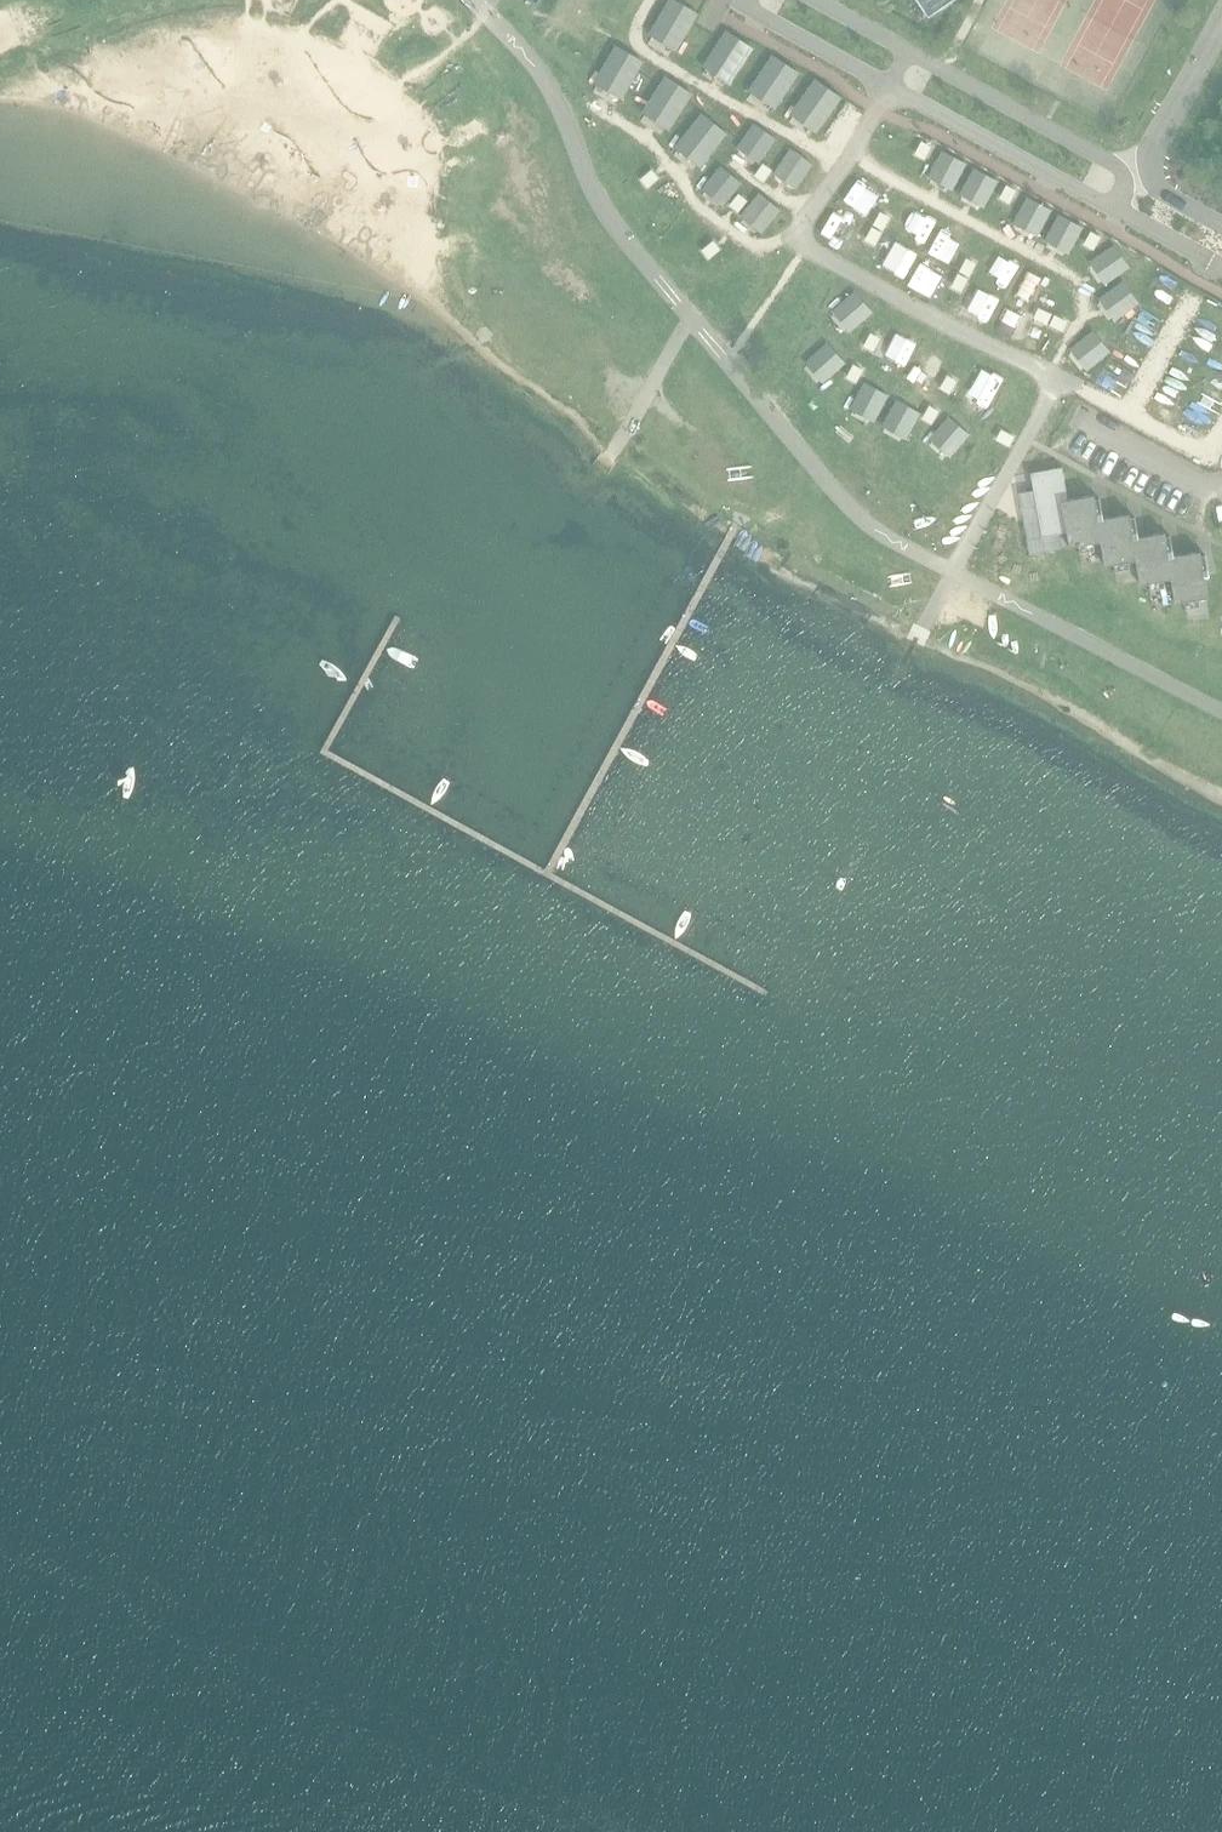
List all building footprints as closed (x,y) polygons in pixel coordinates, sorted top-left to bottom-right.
[(933,11),(927,15),(928,16),(952,0),(926,0),(933,11)] [(627,53),(656,69),(657,69),(680,26),(650,10),(627,52),(627,53)] [(687,75),(716,90),(717,91),(740,48),(710,32),(687,74),(687,75)] [(738,113),(767,129),(791,87),(761,71),(737,113),(738,113)] [(798,135),(827,151),(850,109),(821,92),(797,135),(798,135)] [(881,193),(910,209),(934,167),(904,151),(880,193),(881,193)] [(762,162),(755,172),(763,178),(770,168),(762,162)] [(650,168),(640,176),(647,184),(657,175),(650,168)] [(949,220),(978,236),(979,236),(1002,193),(972,177),(949,220)] [(738,192),(730,202),(737,208),(745,198),(738,192)] [(1009,263),(1037,279),(1038,280),(1061,237),(1031,221),(1008,263),(1009,263)] [(713,240),(702,248),(708,255),(719,247),(713,240)] [(1077,290),(1106,306),(1130,264),(1100,247),(1076,290),(1077,290)] [(869,330),(863,342),(871,346),(877,334),(869,330)] [(852,362),(846,372),(855,377),(861,366),(852,362)] [(946,373),(939,384),(947,389),(953,377),(946,373)] [(928,403),(922,414),(931,418),(937,408),(928,403)] [(1001,428),(997,435),(1008,441),(1012,434),(1001,428)] [(1062,466),(1030,472),(1041,536),(1067,531),(1061,500),(1068,499),(1062,466)] [(1100,540),(1098,518),(1094,494),(1068,499),(1061,500),(1067,531),(1069,546),(1100,540)] [(1135,559),(1133,537),(1129,513),(1098,518),(1100,540),(1104,564),(1135,559)] [(1170,578),(1168,556),(1164,532),(1133,537),(1135,559),(1139,583),(1170,578)] [(1168,556),(1170,578),(1175,602),(1207,596),(1199,551),(1168,556)]
